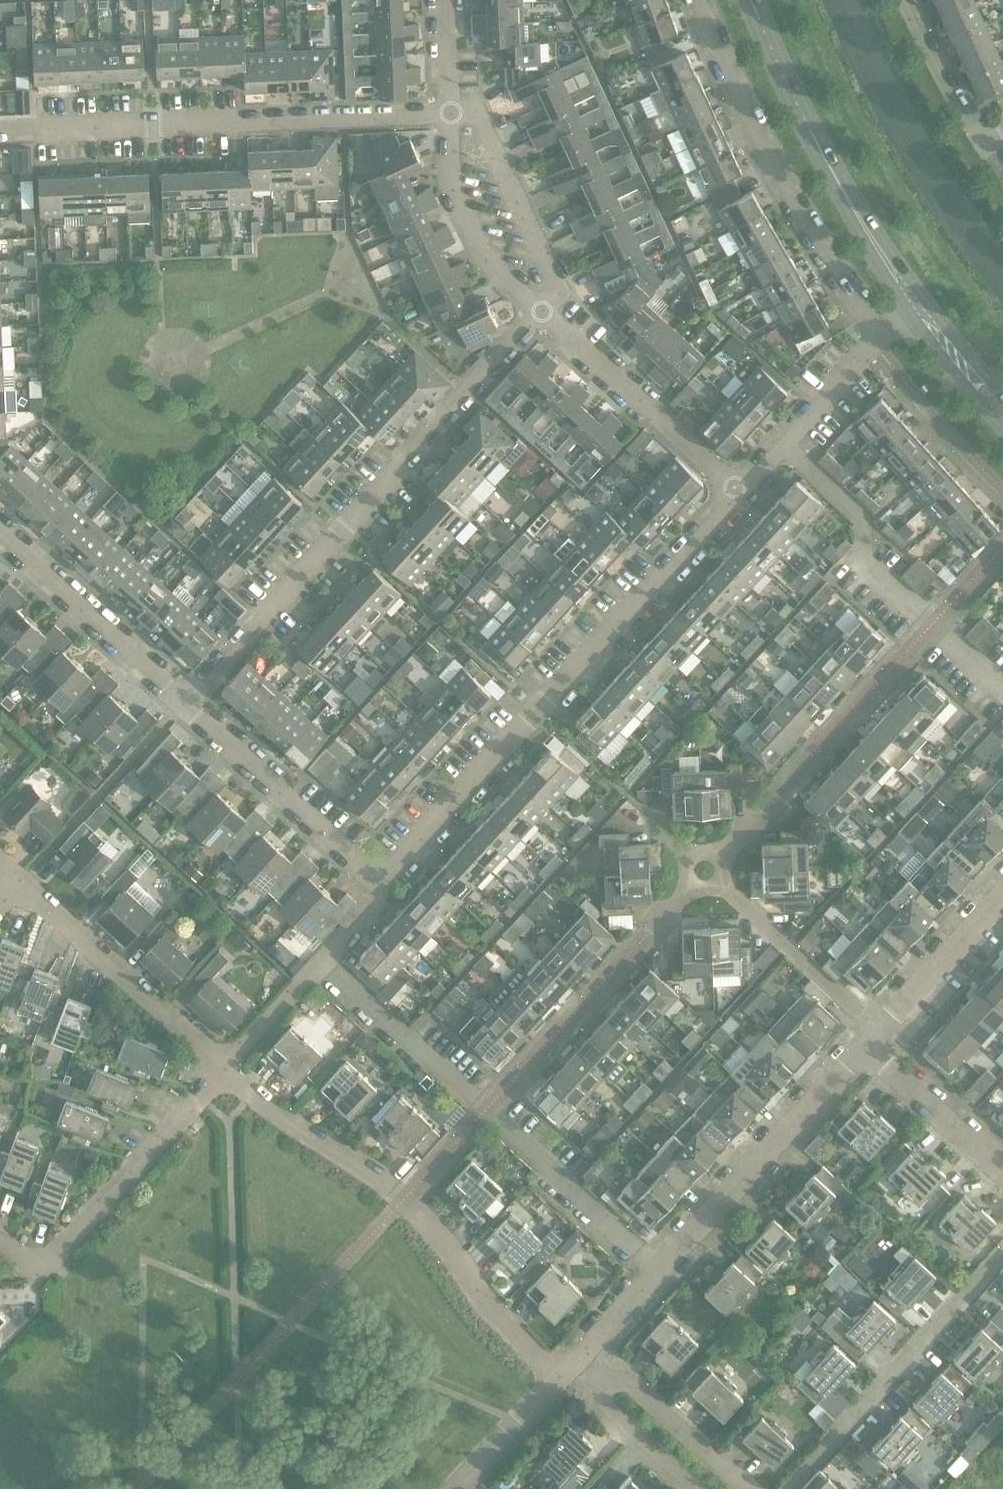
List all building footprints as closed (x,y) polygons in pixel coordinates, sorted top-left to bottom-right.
[(64,0),(65,10),(75,10),(75,0),(65,0),(64,0)] [(132,10),(145,9),(145,0),(132,0),(132,10)] [(222,8),(231,8),(230,0),(222,0),(222,8)] [(343,14),(404,11),(403,0),(343,0),(343,14)] [(570,3),(575,14),(583,11),(578,0),(576,0),(570,3)] [(628,4),(635,24),(671,11),(667,0),(638,0),(628,4)] [(944,17),(976,3),(974,0),(936,0),(944,17)] [(473,15),(474,25),(524,22),(523,2),(488,4),(488,14),(473,15)] [(85,3),(76,4),(77,16),(85,16),(85,3)] [(976,3),(944,17),(953,37),(985,23),(976,3)] [(404,11),(343,14),(344,36),(419,32),(419,25),(404,25),(404,11)] [(671,11),(635,24),(643,45),(648,57),(673,46),(669,36),(678,32),(671,11)] [(15,17),(15,25),(27,25),(27,17),(15,17)] [(524,22),(474,25),(474,34),(489,33),(490,44),(525,43),(525,42),(524,22)] [(985,23),(953,37),(963,57),(994,42),(985,23)] [(27,25),(15,25),(15,33),(27,33),(27,25)] [(591,27),(583,31),(588,42),(596,39),(591,27)] [(419,32),(344,36),(345,57),(406,55),(405,41),(419,40),(419,32)] [(245,36),(222,37),(224,74),(245,73),(246,73),(245,54),(246,54),(245,36)] [(222,37),(201,38),(203,75),(224,74),(222,37)] [(201,38),(179,39),(181,76),(203,75),(201,38)] [(181,76),(179,39),(157,40),(158,77),(181,76)] [(144,40),(121,41),(123,79),(145,78),(144,40)] [(121,41),(100,42),(101,79),(123,79),(121,41)] [(100,42),(78,43),(80,80),(81,80),(101,79),(100,42)] [(525,43),(490,44),(490,54),(505,53),(507,82),(511,92),(546,76),(541,64),(540,42),(525,42),(525,43)] [(994,42),(963,57),(972,76),(1002,62),(994,42)] [(78,43),(57,44),(58,84),(81,83),(81,80),(80,80),(78,43)] [(58,84),(57,44),(34,45),(35,85),(58,84)] [(673,46),(648,57),(652,69),(662,89),(696,73),(687,53),(678,57),(673,46)] [(333,50),(310,51),(312,89),(311,89),(311,99),(335,98),(333,50)] [(310,51),(288,52),(290,89),(311,89),(312,89),(310,51)] [(288,52),(267,53),(269,90),(290,89),(288,52)] [(246,73),(245,73),(246,91),(269,90),(267,53),(246,54),(245,54),(246,73)] [(406,55),(345,57),(346,79),(421,76),(421,68),(406,69),(406,55)] [(546,76),(511,92),(516,103),(540,92),(546,105),(599,80),(588,56),(546,76)] [(16,60),(17,68),(29,68),(28,60),(16,60)] [(972,76),(981,97),(1002,87),(1002,62),(972,76)] [(29,68),(17,68),(17,76),(29,76),(29,68)] [(616,72),(607,76),(611,85),(617,82),(618,76),(616,72)] [(696,73),(662,89),(671,109),(705,93),(696,73)] [(421,76),(346,79),(347,100),(346,100),(346,101),(407,98),(407,84),(421,83),(421,76)] [(528,129),(533,139),(610,103),(599,80),(546,105),(552,118),(528,129)] [(30,89),(18,90),(19,114),(31,113),(30,89)] [(705,93),(671,109),(680,128),(715,112),(705,93)] [(610,103),(533,139),(538,150),(562,138),(568,151),(621,127),(610,103)] [(715,112),(680,128),(689,148),(724,132),(715,112)] [(623,117),(628,129),(636,125),(631,113),(623,117)] [(636,125),(628,129),(633,140),(641,136),(636,125)] [(550,176),(555,186),(632,150),(621,127),(568,151),(574,164),(550,176)] [(724,132),(689,148),(698,167),(733,151),(724,132)] [(362,133),(349,134),(350,146),(362,146),(362,133)] [(374,144),(388,173),(388,174),(420,159),(411,140),(401,144),(396,134),(374,144)] [(312,139),(313,149),(314,149),(316,187),(317,199),(339,198),(337,138),(312,139)] [(20,149),(21,173),(33,173),(32,149),(20,149)] [(314,149),(313,149),(293,150),(294,188),(316,187),(314,149)] [(293,150),(271,151),(273,189),(294,188),(293,150)] [(632,150),(555,186),(560,196),(584,185),(590,198),(642,174),(632,150)] [(249,152),(249,170),(250,170),(251,190),(273,189),(271,151),(249,152)] [(733,151),(698,167),(700,171),(708,188),(714,199),(738,186),(733,176),(742,172),(733,151)] [(641,157),(646,168),(654,164),(649,153),(641,157)] [(372,181),(381,200),(412,185),(408,175),(424,168),(420,159),(388,174),(388,173),(372,181)] [(654,164),(646,168),(652,179),(660,176),(654,164)] [(249,170),(228,171),(230,209),(252,208),(251,190),(250,170),(249,170)] [(228,171),(207,172),(208,210),(230,209),(228,171)] [(207,172),(185,173),(187,210),(208,210),(207,172)] [(33,173),(21,173),(21,181),(33,181),(33,173)] [(187,210),(185,173),(162,174),(164,211),(187,210)] [(127,175),(129,213),(129,223),(152,222),(150,174),(127,175)] [(572,222),(577,233),(653,197),(642,174),(590,198),(596,211),(572,222)] [(85,175),(62,176),(64,216),(85,215),(84,177),(85,177),(85,175)] [(127,175),(105,176),(107,214),(129,213),(127,175)] [(64,216),(62,176),(39,177),(41,217),(64,216)] [(105,176),(85,177),(84,177),(85,215),(86,225),(107,224),(107,214),(105,176)] [(663,184),(655,188),(660,198),(668,194),(663,184)] [(412,185),(381,200),(389,218),(435,197),(431,188),(417,195),(412,185)] [(738,186),(714,199),(719,210),(731,230),(764,211),(752,191),(744,197),(738,186)] [(435,197),(389,218),(398,237),(430,222),(425,212),(439,206),(435,197)] [(653,197),(577,233),(581,243),(606,232),(612,245),(664,220),(653,197)] [(23,208),(23,216),(35,216),(35,208),(23,208)] [(764,211),(731,230),(742,249),(774,230),(764,211)] [(35,216),(23,216),(23,225),(35,224),(35,216)] [(346,230),(346,218),(337,219),(338,231),(346,230)] [(296,232),(296,220),(287,221),(288,233),(296,232)] [(304,220),(296,220),(296,232),(304,232),(304,220)] [(593,269),(598,280),(634,263),(675,244),(664,220),(612,245),(618,258),(593,269)] [(261,222),(252,222),(253,234),(261,234),(261,222)] [(430,222),(398,237),(406,255),(452,234),(448,225),(434,232),(430,222)] [(368,228),(358,232),(362,241),(371,236),(368,228)] [(774,230),(742,249),(752,268),(785,249),(774,230)] [(452,234),(406,255),(415,274),(447,259),(442,249),(456,243),(452,234)] [(690,237),(682,241),(686,249),(694,245),(690,237)] [(253,242),(245,242),(245,254),(253,254),(253,242)] [(218,243),(210,244),(210,256),(218,255),(218,243)] [(210,256),(210,244),(201,244),(202,256),(210,256)] [(171,245),(163,246),(163,258),(172,257),(171,245)] [(156,258),(155,246),(147,246),(147,258),(156,258)] [(109,260),(108,248),(100,248),(101,260),(109,260)] [(116,248),(108,248),(109,260),(117,260),(116,248)] [(785,249),(752,268),(763,286),(796,267),(785,249)] [(66,262),(65,250),(57,250),(57,262),(66,262)] [(73,250),(65,250),(66,262),(74,262),(73,250)] [(678,250),(669,254),(674,264),(683,260),(678,250)] [(24,251),(25,259),(37,259),(36,251),(24,251)] [(695,251),(687,255),(692,266),(700,262),(695,251)] [(37,259),(25,259),(25,267),(37,267),(37,259)] [(447,259),(415,274),(423,292),(469,271),(465,262),(451,269),(447,259)] [(634,263),(598,280),(603,290),(624,310),(614,321),(621,327),(645,301),(645,302),(655,291),(639,276),(634,263)] [(796,267),(763,286),(774,305),(807,286),(796,267)] [(678,268),(670,276),(678,282),(685,275),(678,268)] [(469,271),(423,292),(432,311),(464,296),(459,286),(473,280),(469,271)] [(700,283),(705,294),(713,290),(708,279),(700,283)] [(807,286),(774,305),(785,324),(818,305),(807,286)] [(713,290),(705,294),(710,305),(718,302),(713,290)] [(26,295),(27,303),(39,302),(38,294),(26,295)] [(464,296),(432,311),(441,330),(457,322),(489,307),(485,298),(468,306),(464,296)] [(645,301),(621,327),(629,335),(619,346),(626,352),(660,315),(645,302),(645,301)] [(39,302),(27,303),(27,311),(39,310),(39,302)] [(818,305),(785,324),(802,354),(826,340),(820,329),(829,324),(818,305)] [(457,322),(470,351),(492,341),(487,331),(498,326),(489,307),(457,322)] [(660,315),(626,352),(633,359),(643,348),(651,355),(675,329),(660,315)] [(726,321),(735,330),(741,323),(732,315),(726,321)] [(383,322),(377,328),(386,336),(392,330),(383,322)] [(741,323),(735,330),(745,338),(751,332),(741,323)] [(675,329),(651,355),(659,362),(649,373),(656,380),(690,343),(675,329)] [(733,336),(722,348),(733,357),(744,346),(733,336)] [(28,338),(28,346),(40,346),(40,337),(28,338)] [(690,343),(656,380),(663,386),(673,375),(682,383),(705,357),(690,343)] [(40,346),(28,346),(29,354),(41,354),(40,346)] [(358,348),(353,354),(362,362),(367,356),(358,348)] [(416,352),(400,369),(428,394),(427,394),(435,402),(451,384),(416,352)] [(362,362),(353,354),(347,360),(356,368),(362,362)] [(486,401),(502,415),(553,360),(547,355),(538,365),(527,355),(485,401),(486,401)] [(715,356),(706,365),(713,371),(721,362),(715,356)] [(553,360),(502,415),(518,430),(559,385),(549,376),(559,365),(553,360)] [(760,366),(745,383),(772,409),(788,392),(760,366)] [(400,369),(386,384),(413,410),(427,394),(428,394),(400,369)] [(309,373),(303,379),(312,387),(318,381),(309,373)] [(695,377),(689,384),(698,393),(705,386),(695,377)] [(323,386),(332,394),(338,388),(329,380),(323,386)] [(30,381),(30,389),(42,389),(42,381),(30,381)] [(745,383),(730,399),(758,424),(772,409),(745,383)] [(386,384),(371,400),(399,426),(413,410),(386,384)] [(559,385),(518,430),(534,444),(585,389),(579,384),(569,394),(559,385)] [(689,384),(671,404),(680,413),(698,393),(689,384)] [(42,389),(30,389),(31,397),(43,397),(42,389)] [(585,389),(534,444),(550,459),(591,414),(581,405),(590,394),(585,389)] [(285,399),(279,405),(288,413),(294,407),(285,399)] [(730,399),(715,415),(743,440),(758,424),(730,399)] [(854,424),(869,441),(897,415),(882,399),(854,424)] [(371,400),(357,416),(356,416),(371,429),(370,430),(383,442),(399,426),(371,400)] [(343,404),(328,420),(356,446),(370,430),(371,429),(356,416),(357,416),(343,404)] [(288,413),(279,405),(274,411),(283,419),(288,413)] [(464,428),(472,435),(473,435),(500,460),(509,469),(530,446),(521,438),(516,444),(480,411),(464,428)] [(0,412),(0,444),(9,440),(6,435),(5,412),(0,412)] [(591,414),(550,459),(566,474),(617,418),(611,413),(601,424),(591,414)] [(743,440),(715,415),(700,431),(728,457),(743,440)] [(897,415),(869,441),(883,457),(912,431),(897,415)] [(617,418),(566,474),(582,489),(623,444),(612,434),(622,424),(617,418)] [(328,420),(313,436),(341,462),(356,446),(328,420)] [(290,444),(299,452),(327,477),(341,462),(313,436),(305,428),(290,444)] [(645,429),(627,449),(636,458),(655,438),(645,429)] [(912,431),(883,457),(898,473),(926,447),(912,431)] [(248,439),(256,447),(262,441),(253,433),(248,439)] [(472,435),(458,451),(486,476),(500,460),(473,435),(472,435)] [(0,444),(0,489),(1,490),(28,461),(11,445),(9,440),(0,444)] [(55,450),(61,456),(70,447),(64,442),(55,450)] [(242,445),(237,451),(246,459),(251,453),(242,445)] [(70,447),(61,456),(67,461),(76,453),(70,447)] [(926,447),(898,473),(913,489),(941,463),(926,447)] [(458,451),(443,467),(471,492),(486,476),(458,451)] [(327,477),(299,452),(284,469),(311,494),(327,477)] [(819,462),(838,480),(847,471),(827,453),(819,462)] [(623,454),(615,462),(623,469),(630,460),(623,454)] [(676,457),(660,474),(688,500),(704,483),(676,457)] [(28,461),(1,490),(4,492),(5,490),(18,503),(44,475),(28,461)] [(615,462),(606,472),(615,480),(624,470),(623,469),(615,462)] [(941,463),(913,489),(927,505),(955,479),(941,463)] [(428,483),(441,495),(442,495),(456,508),(457,508),(471,492),(443,467),(428,483)] [(87,480),(93,485),(101,476),(96,471),(87,480)] [(847,471),(838,480),(845,486),(853,477),(847,471)] [(565,481),(556,472),(550,479),(559,487),(565,481)] [(216,473),(211,479),(219,488),(225,482),(216,473)] [(660,474),(646,490),(674,516),(688,500),(660,474)] [(44,475),(18,503),(34,517),(60,490),(44,475)] [(101,476),(93,485),(99,491),(107,482),(101,476)] [(275,478),(260,495),(287,520),(303,504),(275,478)] [(549,478),(536,493),(545,502),(559,487),(550,479),(549,478)] [(219,488),(211,479),(205,485),(214,494),(219,488)] [(955,479),(927,505),(942,521),(970,495),(955,479)] [(797,481),(782,498),(810,524),(825,507),(797,481)] [(596,483),(587,493),(596,501),(601,496),(601,488),(596,483)] [(569,488),(560,497),(568,504),(577,495),(569,488)] [(855,496),(865,504),(871,498),(861,489),(855,496)] [(60,490),(34,517),(47,529),(46,530),(49,533),(75,504),(60,490)] [(646,490),(631,506),(659,532),(674,516),(646,490)] [(260,495),(245,511),(273,536),(287,520),(260,495)] [(442,495),(441,495),(427,511),(455,537),(470,520),(457,508),(456,508),(442,495)] [(970,495),(942,521),(956,537),(984,511),(970,495)] [(531,496),(520,508),(523,511),(531,518),(541,506),(531,496)] [(782,498),(767,514),(795,540),(810,524),(782,498)] [(871,498),(865,504),(874,513),(880,506),(871,498)] [(119,509),(125,515),(133,506),(127,500),(119,509)] [(75,504),(49,533),(52,536),(53,535),(66,547),(91,519),(75,504)] [(551,504),(543,513),(549,519),(558,510),(551,504)] [(187,505),(181,511),(190,519),(196,513),(187,505)] [(133,506),(125,515),(131,520),(139,511),(133,506)] [(631,506),(617,522),(634,538),(633,539),(644,548),(659,532),(631,506)] [(190,519),(181,511),(176,517),(185,525),(190,519)] [(245,511),(230,527),(258,552),(259,551),(273,536),(245,511)] [(427,511),(413,527),(440,552),(455,537),(427,511)] [(984,511),(956,537),(971,554),(999,528),(984,511)] [(606,512),(591,528),(619,554),(633,539),(634,538),(617,522),(606,512)] [(543,513),(528,530),(534,536),(539,531),(549,519),(543,513)] [(795,540),(767,514),(753,530),(781,556),(795,540)] [(91,519),(66,547),(82,561),(107,534),(91,519)] [(174,519),(166,528),(174,536),(175,536),(180,531),(179,525),(174,519)] [(505,523),(495,533),(507,543),(516,533),(505,523)] [(882,530),(891,538),(897,532),(888,523),(882,530)] [(230,527),(216,543),(245,570),(260,553),(259,551),(258,552),(230,527)] [(413,527),(398,543),(426,568),(440,552),(413,527)] [(591,528),(577,544),(604,570),(619,554),(591,528)] [(151,539),(157,544),(165,535),(159,530),(151,539)] [(781,556),(753,530),(738,546),(766,571),(781,556)] [(897,532),(891,538),(900,547),(907,540),(897,532)] [(524,533),(514,545),(520,551),(531,540),(524,533)] [(107,534),(82,561),(95,573),(94,574),(97,577),(124,549),(107,534)] [(165,535),(157,544),(163,550),(171,541),(165,535)] [(555,554),(561,561),(589,586),(604,570),(577,544),(570,538),(555,554)] [(846,539),(837,549),(844,555),(852,545),(846,539)] [(493,542),(484,553),(492,560),(501,550),(493,542)] [(245,570),(216,543),(200,559),(230,586),(245,570)] [(426,568),(398,543),(383,560),(410,585),(426,568)] [(514,545),(506,553),(514,560),(521,552),(520,551),(514,545)] [(738,546),(724,562),(752,587),(766,571),(738,546)] [(124,549),(97,577),(100,580),(101,579),(114,591),(140,563),(124,549)] [(844,555),(837,549),(829,558),(835,564),(844,555)] [(902,578),(911,586),(929,567),(920,558),(902,578)] [(197,565),(191,559),(183,568),(189,573),(197,565)] [(803,559),(796,567),(805,575),(812,567),(803,559)] [(561,561),(547,576),(575,602),(589,586),(561,561)] [(724,562),(709,577),(737,603),(752,587),(724,562)] [(140,563),(114,591),(130,605),(155,578),(140,563)] [(472,563),(464,572),(471,579),(479,570),(472,563)] [(197,565),(189,573),(195,579),(203,570),(197,565)] [(929,567),(911,586),(920,595),(939,575),(929,567)] [(374,569),(359,586),(386,611),(402,595),(374,569)] [(817,571),(808,581),(815,587),(823,577),(817,571)] [(489,572),(484,577),(492,584),(497,579),(489,572)] [(463,573),(457,579),(466,588),(472,582),(463,573)] [(547,576),(533,592),(561,618),(575,602),(547,576)] [(484,577),(476,587),(483,594),(492,584),(484,577)] [(709,577),(694,593),(722,619),(737,603),(709,577)] [(155,578),(130,605),(143,617),(142,618),(145,621),(171,593),(155,578)] [(815,587),(808,581),(800,590),(806,596),(815,587)] [(827,582),(810,601),(819,609),(836,591),(827,582)] [(19,591),(10,583),(0,593),(0,611),(19,591)] [(359,586),(344,602),(372,627),(386,611),(359,586)] [(215,597),(221,603),(229,594),(223,588),(215,597)] [(0,611),(0,652),(1,653),(0,653),(0,657),(32,623),(18,610),(28,599),(19,591),(0,611)] [(442,591),(429,606),(440,616),(454,601),(442,591)] [(533,592),(518,608),(546,634),(561,618),(533,592)] [(171,593),(145,621),(148,624),(149,623),(162,635),(187,607),(171,593)] [(694,593),(680,610),(708,635),(722,619),(694,593)] [(229,594),(221,603),(238,619),(246,610),(229,594)] [(819,609),(810,601),(804,607),(813,616),(819,609)] [(344,602),(330,617),(329,618),(357,643),(372,627),(344,602)] [(787,603),(779,612),(785,618),(794,609),(787,603)] [(187,607),(162,635),(178,649),(203,622),(187,607)] [(518,608),(503,624),(531,649),(546,634),(518,608)] [(680,610),(665,626),(693,651),(708,635),(680,610)] [(785,618),(779,612),(770,622),(777,628),(785,618)] [(426,613),(420,620),(429,628),(435,622),(426,613)] [(328,615),(313,632),(342,659),(357,643),(329,618),(330,617),(328,615)] [(531,649),(503,624),(494,615),(480,631),(489,639),(480,649),(500,668),(509,659),(516,666),(531,649)] [(859,615),(844,632),(872,658),(880,650),(878,648),(886,640),(859,615)] [(966,637),(975,645),(993,626),(984,617),(966,637)] [(203,622),(178,649),(194,665),(220,637),(203,622)] [(0,657),(0,658),(2,660),(5,657),(17,668),(22,664),(30,671),(65,633),(55,625),(46,635),(32,623),(0,657)] [(665,626),(650,642),(678,667),(693,651),(665,626)] [(786,626),(781,633),(790,641),(796,635),(786,626)] [(993,626),(975,645),(984,654),(1002,634),(993,626)] [(342,659),(313,632),(298,649),(327,676),(342,659)] [(844,632),(830,648),(856,672),(863,664),(865,666),(872,658),(844,632)] [(65,633),(30,671),(38,679),(34,683),(47,695),(43,698),(46,700),(78,665),(64,652),(74,642),(65,633)] [(790,641),(781,633),(775,639),(784,648),(790,641)] [(290,650),(273,634),(265,643),(282,659),(290,650)] [(758,635),(750,644),(756,650),(765,641),(758,635)] [(403,638),(394,648),(403,656),(412,646),(403,638)] [(650,642),(636,658),(664,683),(678,667),(650,642)] [(756,650),(750,644),(741,653),(748,659),(756,650)] [(830,648),(815,664),(841,688),(856,672),(830,648)] [(393,649),(384,658),(393,666),(401,657),(393,649)] [(636,658),(621,673),(649,699),(664,683),(636,658)] [(757,658),(751,664),(761,673),(767,667),(757,658)] [(292,668),(298,674),(306,665),(300,659),(292,668)] [(471,659),(448,684),(476,710),(491,693),(484,686),(492,678),(471,659)] [(408,660),(400,669),(406,675),(414,666),(408,660)] [(222,690),(239,706),(264,678),(248,663),(222,690)] [(761,673),(751,664),(746,671),(755,679),(761,673)] [(815,664),(800,680),(827,704),(841,688),(815,664)] [(78,665),(46,700),(48,702),(51,699),(62,709),(57,716),(66,724),(76,713),(111,676),(102,667),(92,678),(78,665)] [(306,665),(298,674),(304,679),(312,670),(306,665)] [(376,667),(365,680),(374,688),(385,676),(376,667)] [(729,667),(720,677),(727,683),(735,673),(729,667)] [(400,669),(391,679),(397,685),(406,675),(400,669)] [(621,673),(606,689),(634,715),(649,699),(621,673)] [(914,682),(907,690),(935,716),(950,699),(924,675),(916,683),(914,682)] [(111,676),(76,713),(84,721),(80,725),(92,737),(89,740),(92,742),(124,707),(110,695),(120,684),(111,676)] [(727,683),(720,677),(712,686),(718,692),(727,683)] [(264,678),(239,706),(255,720),(280,693),(264,678)] [(800,680),(786,696),(812,720),(827,704),(800,680)] [(448,684),(433,700),(461,726),(476,710),(448,684)] [(324,697),(330,703),(338,694),(332,688),(324,697)] [(606,689),(592,705),(620,731),(634,715),(606,689)] [(728,690),(722,696),(732,705),(737,699),(728,690)] [(901,699),(894,707),(921,732),(935,716),(907,690),(900,698),(901,699)] [(379,692),(370,701),(377,707),(386,698),(379,692)] [(280,693),(255,720),(271,735),(296,707),(280,693)] [(338,694),(330,703),(336,708),(344,700),(338,694)] [(7,696),(1,703),(9,710),(15,703),(7,696)] [(732,705),(722,696),(716,703),(726,711),(732,705)] [(786,696),(771,712),(797,736),(812,720),(786,696)] [(699,699),(691,708),(697,714),(706,705),(699,699)] [(433,700),(419,716),(447,742),(461,726),(433,700)] [(370,701),(362,710),(369,716),(377,707),(370,701)] [(620,731),(592,705),(576,722),(584,729),(576,738),(596,756),(620,731)] [(764,705),(749,721),(783,752),(797,736),(771,712),(764,705)] [(124,707),(92,742),(94,744),(97,741),(109,753),(113,748),(122,756),(157,718),(147,709),(138,720),(124,707)] [(296,707),(271,735),(287,750),(312,722),(296,707)] [(928,739),(921,732),(894,707),(880,723),(906,748),(913,754),(928,739)] [(697,714),(691,708),(682,718),(689,724),(697,714)] [(419,716),(404,732),(432,758),(447,742),(419,716)] [(783,752),(749,721),(747,719),(733,736),(740,742),(739,743),(769,770),(770,769),(769,767),(783,752)] [(977,720),(959,739),(969,747),(986,728),(977,720)] [(312,722),(287,750),(303,765),(329,737),(312,722)] [(906,748),(880,723),(865,739),(891,763),(897,769),(899,770),(913,754),(906,748)] [(350,724),(341,733),(351,742),(360,733),(350,724)] [(670,731),(662,740),(668,746),(677,737),(670,731)] [(992,731),(985,739),(995,749),(1002,740),(994,732),(992,731)] [(152,798),(154,800),(186,765),(172,752),(182,741),(172,732),(137,770),(146,778),(142,783),(155,794),(152,798)] [(404,732),(389,748),(417,773),(432,758),(404,732)] [(865,739),(850,755),(877,779),(883,785),(897,769),(891,763),(865,739)] [(969,747),(959,739),(954,745),(963,753),(969,747)] [(668,746),(662,740),(653,749),(660,755),(668,746)] [(948,745),(942,751),(951,760),(957,754),(948,745)] [(552,749),(536,765),(564,791),(588,766),(567,747),(559,756),(552,749)] [(389,748),(375,764),(403,789),(417,773),(389,748)] [(327,749),(308,768),(318,777),(336,757),(327,749)] [(974,751),(965,761),(970,765),(977,764),(982,759),(974,751)] [(850,755),(836,771),(862,795),(877,779),(850,755)] [(645,756),(637,765),(643,770),(651,761),(645,756)] [(375,764),(360,780),(388,805),(403,789),(375,764)] [(937,764),(931,770),(940,779),(946,772),(937,764)] [(186,765),(154,800),(156,802),(159,798),(172,810),(176,806),(184,813),(219,775),(210,767),(200,777),(186,765)] [(536,765),(522,781),(550,807),(564,791),(536,765)] [(729,770),(701,772),(703,816),(732,815),(731,796),(742,796),(741,765),(728,766),(729,770)] [(93,768),(83,778),(95,789),(104,779),(93,768)] [(703,816),(701,772),(673,773),(673,768),(661,769),(662,799),(674,798),(674,817),(703,816)] [(763,769),(754,778),(762,786),(771,776),(763,769)] [(940,779),(931,770),(925,776),(934,785),(940,779)] [(836,771),(821,787),(847,811),(862,795),(836,771)] [(219,775),(184,813),(192,821),(188,825),(201,837),(198,840),(200,842),(232,807),(218,794),(228,783),(219,775)] [(984,798),(1002,816),(1002,778),(984,798)] [(388,805),(360,780),(345,796),(373,822),(388,805)] [(522,781),(507,797),(535,823),(550,807),(522,781)] [(946,781),(936,792),(945,800),(955,789),(946,781)] [(31,827),(45,840),(62,821),(48,808),(51,805),(31,786),(4,815),(24,834),(31,827)] [(847,811),(821,787),(807,802),(805,801),(804,802),(834,829),(835,828),(833,826),(847,811)] [(638,791),(637,797),(647,806),(646,791),(638,791)] [(70,795),(61,805),(72,815),(81,805),(70,795)] [(907,795),(902,802),(911,810),(917,804),(907,795)] [(507,797),(493,813),(521,839),(535,823),(507,797)] [(965,818),(998,849),(1002,843),(1002,816),(984,798),(965,818)] [(911,810),(902,802),(896,808),(905,817),(911,810)] [(927,802),(917,812),(927,821),(937,811),(927,802)] [(597,803),(589,812),(600,821),(607,813),(597,803)] [(232,807),(200,842),(202,844),(205,840),(218,852),(222,848),(230,855),(265,817),(255,809),(246,819),(232,807)] [(493,813),(478,829),(506,855),(521,839),(493,813)] [(265,817),(230,855),(238,863),(234,867),(247,879),(244,882),(246,884),(278,849),(264,836),(274,826),(265,817)] [(965,818),(946,839),(979,869),(998,849),(965,818)] [(85,821),(67,841),(77,850),(60,867),(84,889),(86,887),(89,889),(94,889),(97,887),(99,884),(99,879),(96,875),(112,858),(101,848),(107,842),(85,821)] [(586,823),(577,832),(584,838),(592,829),(586,823)] [(908,823),(899,833),(908,842),(918,832),(908,823)] [(153,827),(145,836),(153,843),(161,835),(153,827)] [(878,827),(872,834),(882,842),(888,836),(878,827)] [(478,829),(463,845),(491,871),(506,855),(478,829)] [(763,843),(764,872),(809,870),(808,843),(812,842),(812,830),(782,831),(782,843),(763,843)] [(584,838),(577,832),(569,842),(575,848),(584,838)] [(899,833),(888,845),(898,854),(908,842),(899,833)] [(605,848),(606,875),(650,873),(649,845),(630,845),(630,834),(600,835),(600,848),(605,848)] [(882,842),(872,834),(867,840),(876,848),(882,842)] [(946,839),(927,859),(961,890),(979,869),(946,839)] [(463,845),(449,861),(477,887),(491,871),(463,845)] [(174,849),(168,855),(178,864),(184,858),(174,849)] [(278,849),(246,884),(248,886),(251,883),(264,894),(268,890),(276,897),(311,859),(302,851),(292,862),(278,849)] [(556,855),(548,864),(554,870),(563,861),(556,855)] [(311,859),(276,897),(284,905),(280,909),(293,921),(290,924),(292,926),(324,891),(310,878),(320,868),(311,859)] [(927,859),(909,880),(942,910),(961,890),(927,859)] [(449,861),(434,877),(462,903),(477,887),(449,861)] [(190,863),(185,870),(197,882),(203,875),(190,863)] [(554,870),(548,864),(539,873),(546,879),(554,870)] [(870,864),(861,874),(869,881),(878,871),(870,864)] [(139,877),(129,868),(102,897),(111,906),(99,920),(126,944),(152,916),(125,892),(139,877)] [(809,870),(764,872),(765,900),(784,900),(785,911),(815,910),(814,898),(810,898),(809,870)] [(650,873),(606,875),(607,903),(602,903),(603,915),(633,914),(633,903),(652,902),(650,873)] [(434,877),(419,893),(447,919),(462,903),(434,877)] [(909,880),(890,900),(923,930),(942,910),(909,880)] [(527,887),(519,896),(525,902),(534,893),(527,887)] [(324,891),(292,926),(294,928),(297,925),(309,936),(313,932),(322,940),(357,902),(347,893),(338,904),(324,891)] [(544,891),(538,897),(547,905),(553,899),(544,891)] [(195,892),(188,896),(194,905),(201,901),(195,892)] [(222,893),(216,900),(224,908),(230,901),(222,893)] [(419,893),(405,909),(433,935),(447,919),(419,893)] [(843,894),(835,903),(844,912),(852,903),(843,894)] [(525,902),(519,896),(510,905),(517,911),(525,902)] [(547,905),(538,897),(532,903),(542,912),(547,905)] [(587,899),(581,905),(584,908),(596,920),(602,913),(587,899)] [(890,900),(871,920),(904,951),(923,930),(890,900)] [(585,911),(571,927),(599,952),(613,937),(614,939),(615,937),(596,920),(584,908),(583,910),(585,911)] [(405,909),(390,925),(418,951),(433,935),(405,909)] [(244,917),(239,922),(247,929),(253,922),(248,917),(244,917)] [(164,918),(147,937),(156,945),(143,959),(172,987),(193,964),(171,945),(181,934),(164,918)] [(498,919),(489,928),(496,934),(504,925),(498,919)] [(871,920),(853,941),(886,971),(904,951),(871,920)] [(515,922),(509,929),(518,937),(524,931),(515,922)] [(792,924),(784,932),(791,939),(792,940),(800,931),(792,924)] [(390,925),(375,941),(403,966),(418,951),(390,925)] [(571,927),(556,943),(584,968),(599,952),(571,927)] [(496,934),(489,928),(481,938),(487,943),(496,934)] [(740,928),(711,929),(713,974),(741,973),(741,977),(753,977),(752,947),(741,947),(740,928)] [(518,937),(509,929),(503,935),(512,944),(518,937)] [(713,974),(711,929),(683,931),(684,950),(672,950),(674,980),(686,980),(686,975),(713,974)] [(810,929),(798,943),(807,951),(819,937),(810,929)] [(10,989),(17,972),(25,975),(30,962),(22,959),(26,947),(3,938),(0,946),(0,985),(10,989)] [(368,964),(360,973),(359,974),(360,975),(360,974),(389,1000),(412,975),(403,967),(403,966),(375,941),(360,958),(368,964)] [(886,971),(853,941),(834,961),(831,958),(823,967),(845,987),(852,979),(866,992),(886,971)] [(556,943),(542,959),(569,984),(584,968),(556,943)] [(205,986),(190,1002),(225,1034),(246,1012),(211,980),(229,960),(220,951),(196,978),(205,986)] [(469,951),(460,960),(467,966),(475,957),(469,951)] [(485,954),(480,960),(489,969),(495,963),(485,954)] [(295,958),(287,966),(296,974),(304,966),(295,958)] [(536,966),(527,975),(555,1000),(569,984),(542,959),(536,966)] [(467,966),(460,960),(452,969),(458,975),(467,966)] [(489,969),(480,960),(474,967),(483,975),(489,969)] [(20,1010),(43,1019),(49,1003),(57,1006),(62,992),(54,989),(59,977),(36,968),(31,980),(29,979),(25,990),(27,991),(20,1010)] [(651,972),(637,988),(663,1012),(677,997),(679,998),(680,997),(650,969),(649,971),(651,972)] [(982,988),(1002,1007),(1002,978),(997,972),(982,988)] [(527,975),(513,991),(540,1016),(555,1000),(527,975)] [(806,992),(787,1012),(820,1042),(840,1021),(826,1008),(833,1000),(811,979),(803,988),(806,992)] [(439,982),(431,992),(437,998),(446,988),(439,982)] [(456,986),(450,992),(460,1001),(466,995),(456,986)] [(758,987),(741,1005),(750,1015),(758,1007),(768,996),(758,987)] [(637,988),(622,1004),(648,1028),(663,1012),(637,988)] [(967,1004),(994,1028),(1002,1018),(1002,1007),(982,988),(967,1004)] [(513,991),(498,1007),(526,1032),(540,1016),(513,991)] [(460,1001),(450,992),(433,1011),(443,1020),(460,1001)] [(52,1041),(76,1049),(82,1033),(90,1036),(95,1022),(87,1019),(92,1007),(68,998),(64,1010),(61,1010),(57,1021),(60,1021),(52,1041)] [(622,1004),(607,1019),(634,1044),(648,1028),(622,1004)] [(967,1004),(953,1020),(979,1044),(994,1028),(967,1004)] [(498,1007),(484,1023),(513,1050),(520,1042),(518,1040),(526,1032),(498,1007)] [(787,1012),(769,1032),(802,1062),(820,1042),(787,1012)] [(731,1016),(721,1026),(730,1034),(739,1023),(731,1016)] [(607,1019),(593,1035),(619,1060),(634,1044),(607,1019)] [(943,1026),(936,1034),(965,1060),(979,1044),(953,1020),(945,1028),(943,1026)] [(513,1050),(484,1023),(469,1040),(496,1064),(504,1056),(505,1057),(513,1050)] [(292,1026),(267,1054),(268,1055),(279,1065),(278,1067),(296,1083),(323,1054),(308,1041),(309,1040),(305,1037),(292,1026)] [(721,1027),(710,1038),(720,1047),(731,1035),(730,1034),(721,1026),(721,1027)] [(693,1029),(688,1035),(697,1044),(703,1037),(693,1029)] [(769,1032),(750,1052),(783,1083),(802,1062),(769,1032)] [(965,1060),(936,1034),(929,1042),(931,1044),(923,1052),(949,1077),(965,1060)] [(128,1035),(119,1059),(136,1065),(133,1073),(146,1078),(149,1070),(161,1075),(170,1052),(158,1047),(159,1044),(148,1040),(147,1043),(128,1035)] [(593,1035),(578,1051),(605,1076),(619,1060),(593,1035)] [(697,1044),(688,1035),(682,1041),(691,1050),(697,1044)] [(702,1047),(693,1057),(702,1065),(711,1055),(702,1047)] [(578,1051),(564,1067),(590,1091),(605,1076),(578,1051)] [(750,1052),(731,1073),(764,1103),(783,1083),(750,1052)] [(664,1060),(658,1067),(668,1075),(674,1069),(664,1060)] [(347,1061),(321,1089),(322,1090),(334,1100),(333,1102),(351,1118),(377,1089),(363,1076),(363,1075),(360,1072),(359,1073),(347,1061)] [(555,1073),(547,1081),(575,1107),(590,1091),(564,1067),(556,1075),(555,1073)] [(668,1075),(658,1067),(653,1073),(662,1082),(668,1075)] [(97,1068),(88,1092),(105,1098),(102,1106),(115,1111),(118,1103),(131,1108),(140,1084),(127,1080),(128,1077),(117,1073),(116,1076),(97,1068)] [(420,1069),(414,1076),(421,1082),(427,1075),(420,1069)] [(988,1069),(982,1076),(991,1084),(997,1078),(988,1069)] [(731,1073),(712,1094),(745,1124),(764,1103),(731,1073)] [(991,1084),(982,1076),(965,1094),(974,1103),(991,1084)] [(673,1079),(665,1087),(676,1097),(684,1089),(673,1079)] [(575,1107),(547,1081),(540,1089),(542,1091),(534,1100),(560,1124),(575,1107)] [(61,1082),(58,1092),(72,1097),(76,1088),(61,1082)] [(664,1090),(653,1102),(662,1110),(673,1097),(664,1090)] [(635,1092),(629,1098),(639,1107),(645,1101),(635,1092)] [(712,1094),(693,1114),(726,1144),(745,1124),(712,1094)] [(401,1097),(376,1125),(377,1126),(377,1125),(389,1136),(387,1137),(405,1154),(413,1145),(423,1154),(440,1135),(430,1127),(432,1125),(417,1111),(418,1111),(414,1108),(401,1097)] [(639,1107),(629,1098),(624,1105),(633,1113),(639,1107)] [(67,1101),(58,1124),(75,1131),(72,1139),(86,1144),(89,1136),(101,1141),(110,1117),(97,1112),(98,1110),(87,1106),(86,1108),(67,1101)] [(988,1101),(980,1110),(989,1118),(993,1113),(993,1106),(988,1101)] [(840,1129),(838,1130),(851,1142),(854,1145),(869,1158),(896,1129),(878,1113),(876,1114),(865,1103),(864,1102),(853,1114),(840,1129)] [(844,1107),(831,1121),(840,1129),(853,1114),(844,1107)] [(645,1111),(634,1123),(642,1130),(653,1118),(645,1111)] [(693,1114),(675,1134),(708,1165),(726,1144),(693,1114)] [(606,1124),(600,1130),(610,1138),(615,1132),(606,1124)] [(610,1138),(600,1130),(583,1149),(592,1157),(610,1138)] [(675,1134),(656,1155),(689,1185),(708,1165),(675,1134)] [(497,1154),(505,1144),(496,1136),(487,1145),(497,1154)] [(0,1156),(0,1165),(5,1167),(0,1180),(23,1188),(28,1176),(31,1177),(35,1166),(32,1165),(40,1146),(16,1137),(10,1154),(2,1151),(0,1156)] [(915,1149),(889,1177),(901,1188),(901,1189),(904,1192),(905,1191),(919,1205),(946,1176),(928,1159),(927,1161),(915,1150),(916,1150),(915,1149)] [(87,1152),(84,1160),(94,1164),(97,1155),(87,1152)] [(656,1155),(638,1175),(671,1205),(689,1185),(656,1155)] [(472,1162),(446,1190),(447,1190),(448,1190),(459,1201),(458,1202),(476,1219),(485,1209),(494,1217),(505,1205),(496,1197),(503,1190),(488,1176),(485,1172),(484,1173),(472,1162)] [(844,1185),(823,1166),(786,1206),(807,1226),(816,1216),(820,1219),(831,1207),(827,1204),(844,1185)] [(35,1181),(30,1194),(38,1197),(33,1210),(56,1219),(61,1206),(63,1207),(68,1196),(65,1195),(72,1176),(49,1167),(43,1184),(35,1181)] [(671,1205),(638,1175),(619,1195),(616,1192),(614,1194),(607,1201),(629,1222),(637,1213),(651,1226),(671,1205)] [(609,1188),(602,1196),(607,1201),(614,1194),(609,1188)] [(965,1195),(940,1223),(952,1235),(955,1238),(970,1252),(997,1222),(979,1206),(978,1207),(966,1197),(966,1196),(965,1195)] [(512,1213),(486,1241),(487,1242),(499,1252),(498,1254),(516,1270),(542,1241),(528,1228),(528,1227),(525,1224),(524,1224),(512,1213)] [(774,1219),(746,1250),(767,1270),(776,1260),(779,1264),(791,1251),(787,1248),(796,1238),(774,1219)] [(821,1225),(811,1235),(821,1244),(830,1233),(821,1225)] [(577,1230),(568,1240),(579,1250),(588,1239),(577,1230)] [(886,1288),(887,1288),(878,1297),(899,1316),(907,1307),(908,1307),(936,1276),(915,1257),(903,1246),(894,1256),(902,1263),(892,1275),(895,1278),(886,1288)] [(764,1273),(742,1254),(705,1294),(726,1314),(735,1304),(739,1308),(750,1295),(747,1292),(764,1273)] [(857,1255),(849,1264),(857,1272),(866,1263),(857,1255)] [(537,1256),(520,1273),(527,1279),(543,1262),(537,1256)] [(552,1264),(526,1292),(527,1293),(539,1303),(538,1305),(555,1322),(582,1293),(568,1279),(565,1276),(564,1276),(552,1264)] [(979,1298),(974,1304),(980,1310),(985,1304),(979,1298)] [(855,1323),(838,1341),(859,1361),(896,1320),(875,1301),(866,1310),(862,1307),(851,1319),(855,1323)] [(801,1309),(790,1322),(801,1332),(812,1320),(801,1309)] [(819,1311),(812,1318),(821,1326),(828,1319),(819,1311)] [(668,1316),(642,1344),(643,1345),(644,1344),(655,1355),(654,1356),(672,1373),(699,1344),(684,1330),(681,1327),(680,1327),(668,1316)] [(991,1320),(954,1360),(975,1380),(984,1370),(987,1373),(999,1361),(995,1358),(1002,1349),(1002,1331),(991,1320)] [(814,1367),(797,1385),(818,1405),(856,1364),(834,1345),(826,1354),(822,1351),(811,1363),(814,1367)] [(703,1362),(684,1384),(724,1421),(744,1399),(734,1391),(737,1387),(725,1376),(722,1379),(703,1362)] [(972,1383),(951,1364),(913,1404),(935,1424),(943,1414),(947,1417),(958,1405),(955,1402),(972,1383)] [(931,1427),(910,1408),(873,1448),(894,1468),(903,1458),(907,1461),(918,1449),(914,1446),(931,1427)] [(816,1420),(826,1431),(836,1421),(825,1411),(816,1420)] [(987,1426),(997,1434),(1002,1427),(1002,1413),(1001,1411),(987,1426)] [(763,1417),(743,1439),(775,1467),(794,1446),(784,1437),(788,1433),(776,1422),(772,1426),(763,1417)] [(549,1488),(545,1485),(542,1488),(575,1488),(593,1470),(592,1469),(589,1472),(578,1462),(593,1445),(583,1436),(581,1439),(570,1429),(557,1443),(560,1446),(543,1465),(558,1478),(549,1488)] [(969,1445),(961,1454),(970,1463),(978,1454),(969,1445)] [(907,1468),(898,1478),(904,1484),(909,1488),(915,1481),(918,1478),(907,1468)] [(803,1488),(848,1488),(842,1484),(839,1487),(820,1470),(803,1488)] [(629,1478),(619,1488),(641,1488),(629,1478)]
